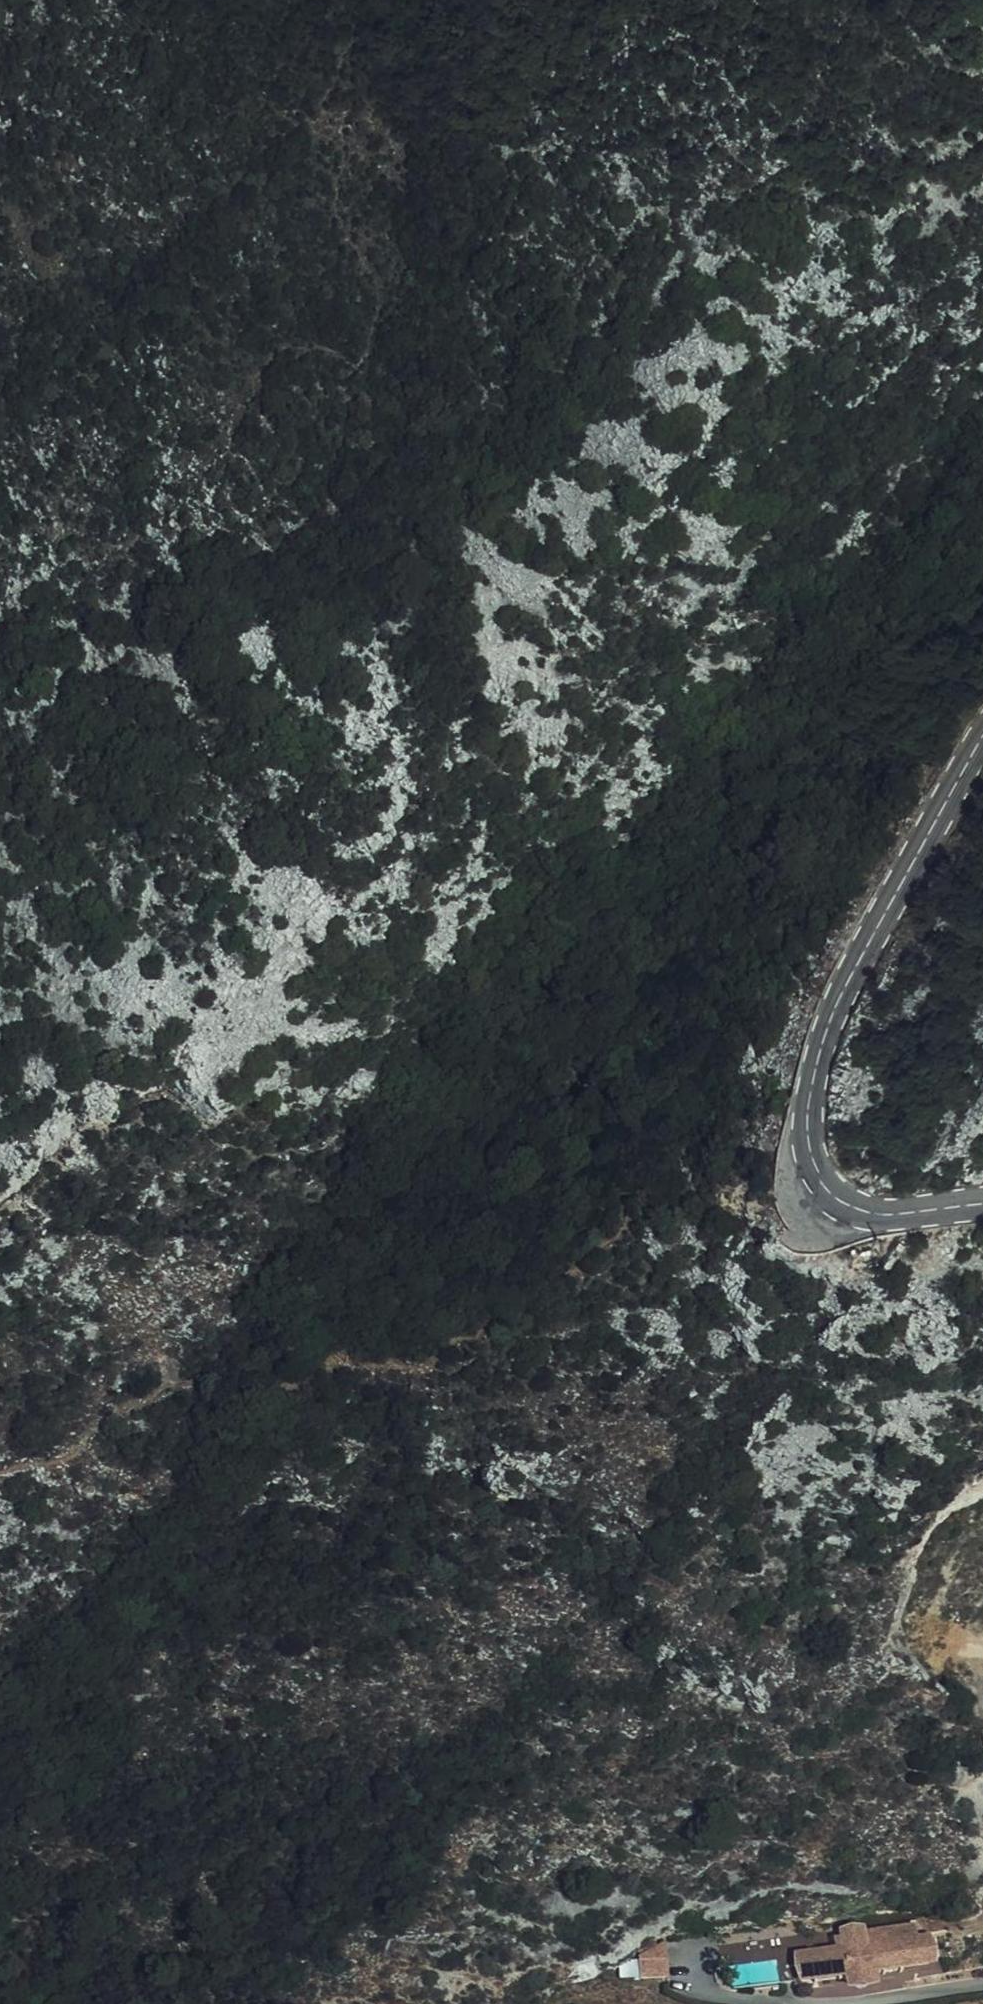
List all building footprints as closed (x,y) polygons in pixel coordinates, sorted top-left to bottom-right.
[(897,1922),(846,1930),(826,1934),(828,1947),(817,1948),(796,1951),(803,1991),(834,1986),(832,1971),(857,1967),(905,1959),(900,1935),(897,1922)] [(825,1926),(826,1934),(846,1930),(845,1922),(825,1926)] [(826,1934),(825,1926),(813,1928),(817,1948),(828,1947),(826,1934)] [(917,1932),(908,1934),(913,1957),(921,1955),(917,1932)] [(908,1934),(900,1935),(905,1959),(913,1957),(908,1934)] [(790,1993),(803,1991),(796,1951),(782,1953),(790,1993)] [(657,1988),(651,1953),(627,1971),(630,1992),(657,1988)] [(857,1967),(832,1971),(834,1986),(860,1982),(857,1967)]
